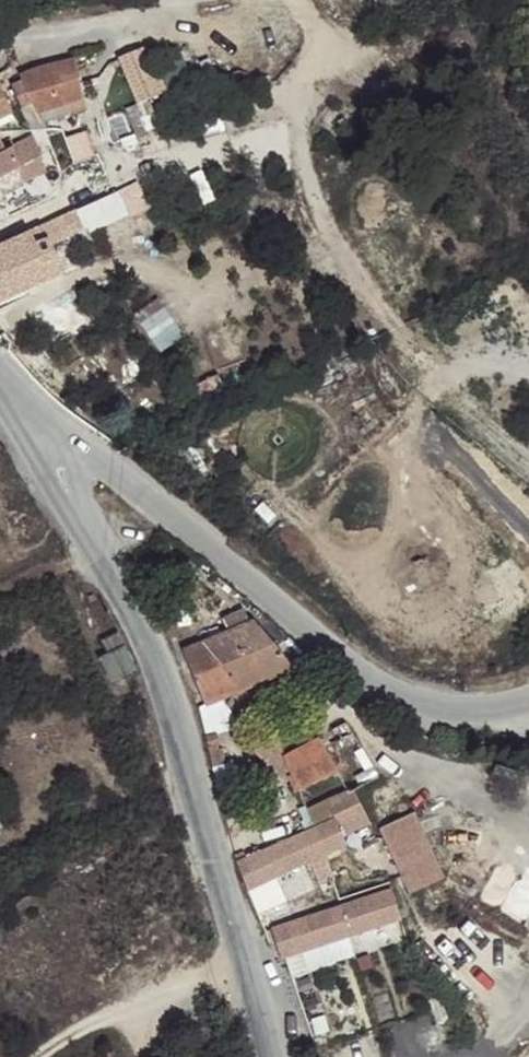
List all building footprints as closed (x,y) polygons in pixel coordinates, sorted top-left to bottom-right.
[(74,57),(38,67),(19,74),(22,80),(11,86),(22,110),(21,110),(30,131),(47,130),(45,123),(69,114),(66,105),(84,100),(74,57)] [(242,88),(245,87),(247,85),(247,84),(248,81),(247,78),(245,74),(243,72),(237,72),(234,73),(231,76),(230,79),(230,83),(232,87),(235,89),(239,89),(242,88)] [(12,114),(0,89),(0,119),(12,114)] [(149,100),(124,110),(138,144),(163,134),(149,100)] [(0,148),(0,196),(45,173),(30,136),(8,146),(2,150),(0,148)] [(108,243),(158,220),(150,203),(100,226),(108,243)] [(86,225),(77,209),(46,224),(53,240),(86,225)] [(0,244),(0,276),(15,269),(23,284),(56,269),(44,241),(32,247),(26,233),(0,244)] [(199,643),(182,650),(181,650),(186,660),(203,703),(204,703),(207,711),(225,704),(221,696),(237,690),(290,668),(253,621),(247,624),(242,610),(221,618),(226,632),(199,643)] [(136,670),(118,633),(104,641),(111,654),(100,660),(111,682),(136,670)] [(292,775),(300,789),(318,781),(333,773),(344,791),(348,789),(349,791),(376,776),(344,723),(314,739),(293,750),(287,740),(279,744),(273,751),(269,755),(282,781),(292,775)] [(216,734),(205,736),(207,746),(212,766),(223,764),(216,734)] [(243,849),(234,855),(237,862),(249,890),(346,841),(341,831),(365,819),(349,791),(348,789),(344,791),(326,799),(304,809),(311,826),(246,857),(243,849)] [(374,822),(404,886),(439,870),(409,805),(403,807),(396,811),(374,822)] [(391,888),(271,930),(280,961),(400,920),(391,888)] [(210,1026),(190,1031),(193,1041),(212,1037),(210,1026)]
